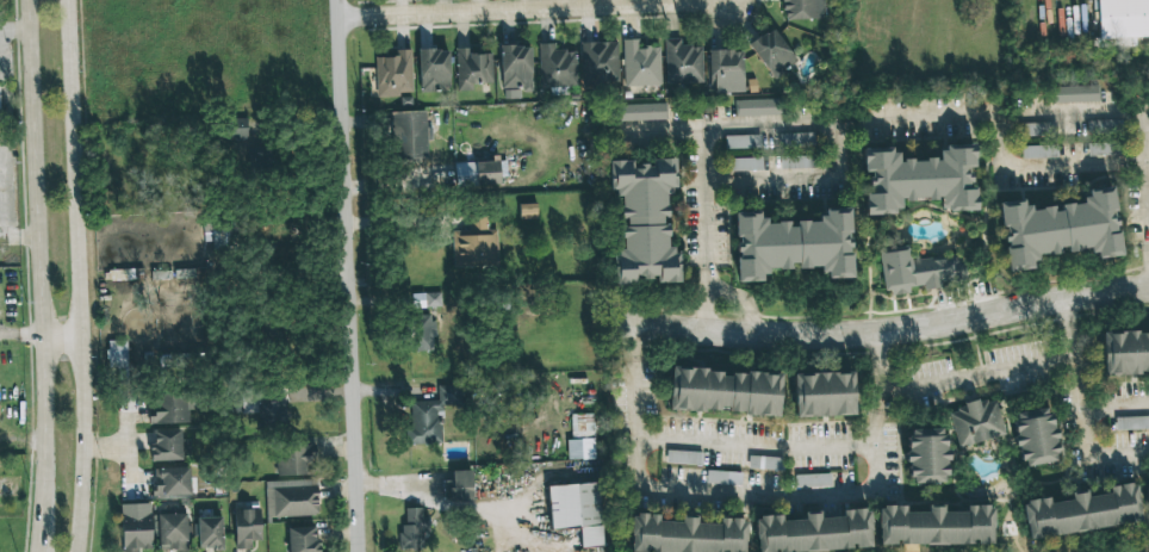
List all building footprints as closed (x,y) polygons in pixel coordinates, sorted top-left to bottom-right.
[(824,0),(782,0),(782,20),(824,19),(824,0)] [(1099,45),(1096,0),(1148,0),(1148,35),(1134,36),(1134,44),(1099,45)] [(770,78),(795,64),(775,28),(750,42),(770,78)] [(660,47),(638,48),(638,39),(622,39),(624,86),(661,85),(660,47)] [(680,39),(664,39),(665,84),(703,83),(702,46),(680,46),(680,39)] [(617,41),(580,43),(582,88),(619,86),(617,41)] [(539,44),(540,88),(576,87),(575,51),(555,51),(555,44),(539,44)] [(531,89),(531,45),(500,46),(501,90),(531,89)] [(411,49),(393,50),(394,57),(375,58),(376,96),(412,94),(411,49)] [(418,50),(419,91),(450,91),(449,49),(418,50)] [(472,90),(472,84),(493,84),(492,50),(456,51),(457,91),(472,90)] [(743,92),(742,50),(708,51),(709,93),(743,92)] [(1053,87),(1053,103),(1097,101),(1097,85),(1053,87)] [(781,99),(735,100),(736,116),(781,115),(781,99)] [(666,103),(620,105),(620,121),(666,120),(666,103)] [(426,111),(391,112),(393,160),(427,159),(426,111)] [(247,119),(227,119),(228,138),(247,137),(247,119)] [(1087,121),(1087,133),(1118,132),(1118,120),(1087,121)] [(1054,123),(1022,124),(1022,136),(1055,135),(1054,123)] [(779,146),(816,145),(815,133),(778,134),(779,146)] [(724,136),(725,149),(759,148),(759,135),(724,136)] [(1088,156),(1117,155),(1117,143),(1088,143),(1088,156)] [(974,210),(972,167),(974,167),(974,145),(938,146),(939,159),(898,161),(898,148),(862,150),(863,172),(869,171),(870,194),(864,194),(865,214),(900,213),(900,200),(940,199),(941,211),(974,210)] [(1057,158),(1057,145),(1021,146),(1021,159),(1057,158)] [(815,155),(780,156),(780,169),(816,168),(815,155)] [(762,170),(761,158),(728,159),(728,171),(762,170)] [(679,283),(678,247),(668,247),(668,220),(666,220),(666,188),(676,188),(675,159),(652,159),(652,162),(608,163),(609,194),(620,193),(620,218),(622,218),(623,252),(613,252),(614,284),(634,284),(634,278),(656,278),(656,283),(679,283)] [(454,162),(455,186),(500,184),(499,160),(454,162)] [(999,203),(1007,272),(1032,269),(1031,257),(1063,254),(1062,252),(1092,249),(1093,259),(1121,256),(1113,187),(1087,190),(1088,201),(1056,205),(1057,206),(1027,210),(1025,200),(999,203)] [(518,205),(519,220),(537,219),(536,204),(518,205)] [(737,282),(762,281),(762,271),(790,269),(790,267),(824,266),(824,279),(852,278),(849,208),(824,209),(825,220),(792,221),(760,222),(759,212),(734,213),(737,282)] [(453,267),(497,266),(496,229),(487,230),(486,213),(469,214),(470,231),(452,231),(453,267)] [(225,249),(227,237),(215,234),(212,246),(225,249)] [(883,295),(909,292),(909,287),(923,285),(923,287),(965,283),(962,255),(909,261),(908,246),(878,249),(883,295)] [(433,314),(406,315),(407,352),(434,351),(433,314)] [(1103,374),(1148,372),(1148,332),(1102,333),(1103,374)] [(108,367),(127,367),(126,340),(107,341),(108,367)] [(669,410),(779,415),(781,374),(671,369),(669,410)] [(794,417),(854,415),(853,372),(793,374),(794,417)] [(410,401),(411,428),(405,428),(406,444),(441,444),(441,414),(443,414),(443,404),(461,404),(461,385),(437,386),(437,401),(410,401)] [(190,423),(189,391),(155,392),(155,411),(148,411),(149,424),(190,423)] [(267,401),(267,393),(234,394),(234,413),(261,413),(261,422),(284,421),(284,401),(267,401)] [(948,410),(958,447),(1004,435),(995,398),(948,410)] [(1058,461),(1049,408),(1012,414),(1021,467),(1058,461)] [(570,414),(571,439),(567,439),(567,460),(595,459),(594,414),(570,414)] [(1148,429),(1148,417),(1115,418),(1115,430),(1148,429)] [(181,429),(153,430),(153,444),(150,444),(150,461),(182,460),(181,429)] [(907,430),(909,484),(946,483),(944,429),(907,430)] [(276,476),(316,474),(314,444),(275,445),(276,476)] [(666,463),(701,465),(702,452),(667,450),(666,463)] [(153,496),(190,495),(189,467),(152,468),(153,496)] [(443,481),(444,501),(472,500),(472,470),(452,471),(452,481),(443,481)] [(741,485),(741,472),(706,471),(706,483),(741,485)] [(795,488),(830,487),(830,474),(795,475),(795,488)] [(265,481),(266,517),(318,515),(317,480),(265,481)] [(548,486),(550,528),(580,527),(581,548),(603,547),(599,483),(548,486)] [(1139,524),(1135,483),(1108,487),(1109,494),(1086,497),(1085,491),(1070,493),(1071,500),(1048,503),(1048,498),(1022,502),(1026,537),(1139,524)] [(122,551),(137,551),(137,549),(151,549),(150,503),(121,504),(122,551)] [(878,544),(992,545),(992,506),(966,506),(966,512),(943,512),(943,507),(927,507),(927,512),(904,512),(904,506),(878,506),(878,544)] [(421,508),(401,509),(402,549),(428,548),(427,516),(421,516),(421,508)] [(261,540),(260,509),(234,509),(235,549),(251,549),(251,540),(261,540)] [(868,509),(841,511),(842,517),(819,518),(818,513),(803,514),(803,520),(781,521),(780,516),(754,517),(756,551),(791,551),(870,548),(868,509)] [(158,550),(187,550),(187,514),(157,514),(158,550)] [(745,519),(719,519),(718,524),(695,523),(696,514),(680,514),(680,522),(658,521),(658,515),(630,514),(629,551),(744,551),(745,519)] [(197,518),(198,549),(223,549),(222,517),(197,518)] [(316,527),(287,528),(288,551),(317,551),(316,527)]
